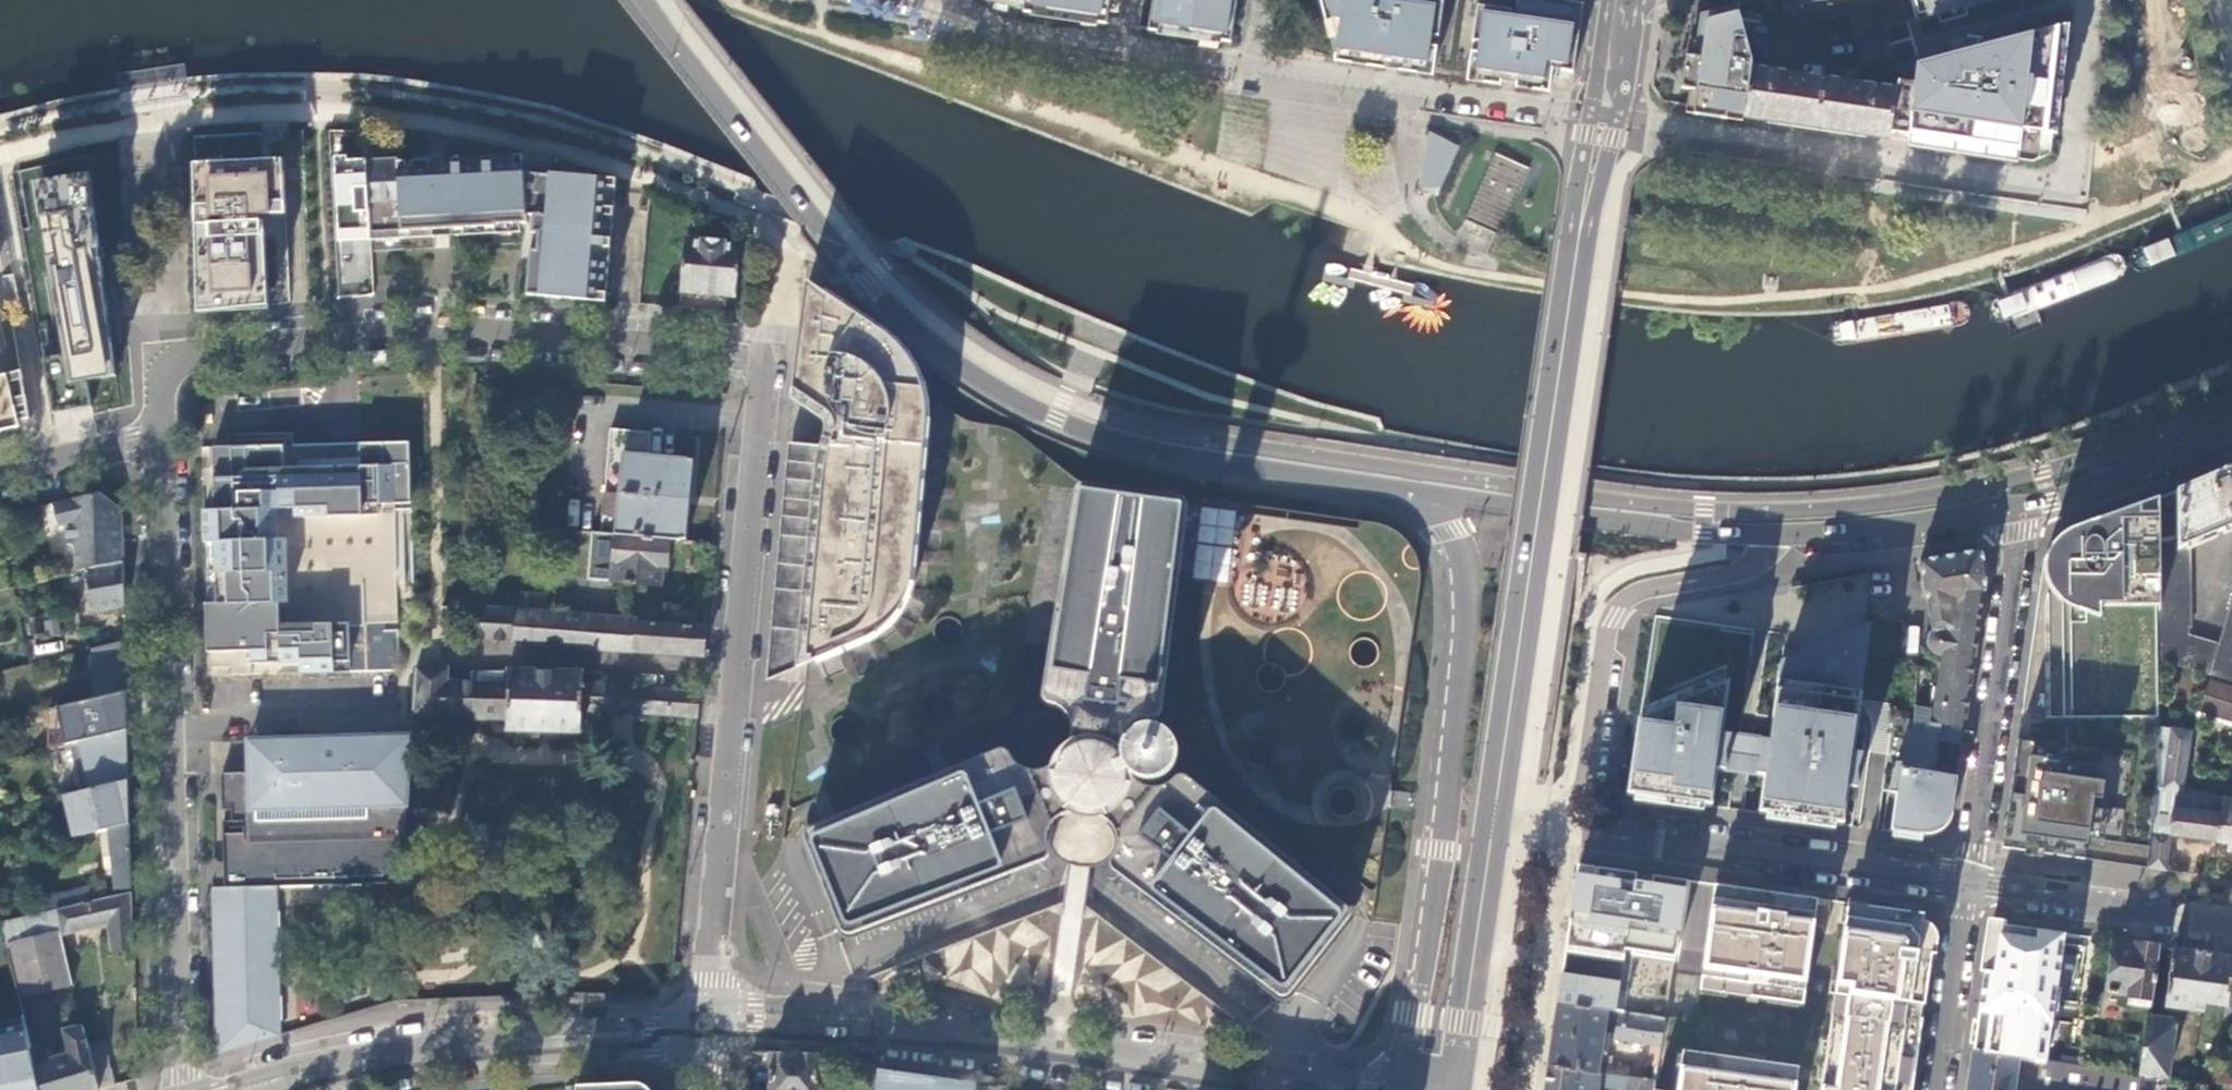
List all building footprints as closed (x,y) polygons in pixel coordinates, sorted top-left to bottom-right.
[(991,2),(1024,11),(1024,14),(1066,20),(1107,26),(1111,0),(991,0),(991,2)] [(1231,44),(1237,0),(1154,0),(1149,32),(1231,44)] [(1335,59),(1382,65),(1433,73),(1443,3),(1425,0),(1409,0),(1409,3),(1400,1),(1392,0),(1320,0),(1335,59)] [(1467,77),(1499,82),(1549,89),(1552,70),(1573,73),(1583,5),(1548,0),(1541,0),(1541,5),(1518,2),(1516,18),(1510,17),(1511,12),(1478,7),(1467,77)] [(1787,27),(1846,11),(1862,72),(1893,63),(1883,30),(1875,0),(1779,0),(1787,27)] [(1908,23),(1902,0),(1875,0),(1883,30),(1908,23)] [(1994,0),(1911,0),(1916,21),(1994,0)] [(1718,12),(1700,17),(1696,45),(1695,44),(1692,66),(1688,92),(1696,93),(1694,105),(1694,109),(1743,116),(1750,68),(1751,62),(1736,8),(1718,12)] [(2057,28),(2046,134),(2055,135),(2066,26),(2057,28)] [(1908,134),(2022,151),(2024,132),(2046,134),(2057,28),(1918,65),(1916,84),(1898,82),(1896,89),(1890,133),(1908,136),(1908,134)] [(1743,116),(1743,118),(1785,124),(1862,135),(1889,139),(1890,133),(1896,89),(1750,68),(1743,116)] [(1426,119),(1419,184),(1435,192),(1458,143),(1426,119)] [(2022,151),(1908,134),(1908,136),(1907,142),(1933,146),(2021,158),(2022,151)] [(1528,164),(1495,149),(1465,216),(1498,231),(1528,164)] [(523,157),(368,166),(368,162),(365,162),(370,236),(434,232),(433,222),(448,221),(448,231),(527,226),(526,217),(541,218),(534,297),(606,303),(616,183),(550,176),(549,177),(524,175),(523,157)] [(281,159),(196,163),(200,313),(270,307),(264,217),(286,214),(281,159)] [(365,162),(333,164),(339,239),(370,236),(365,162)] [(91,179),(40,187),(73,387),(114,380),(94,255),(103,253),(91,179)] [(433,222),(434,232),(448,231),(448,221),(433,222)] [(680,293),(735,298),(740,245),(685,240),(680,293)] [(883,333),(807,281),(793,389),(827,412),(833,419),(835,426),(835,432),(831,448),(788,444),(766,681),(873,636),(887,627),(899,611),(907,596),(911,580),(925,423),(925,403),(922,386),(914,367),(901,349),(883,333)] [(21,372),(7,375),(18,422),(29,420),(21,372)] [(20,428),(18,422),(7,375),(0,377),(0,433),(20,428)] [(670,541),(682,541),(690,460),(648,456),(650,434),(610,430),(600,534),(670,541)] [(213,511),(203,511),(207,652),(249,652),(249,664),(298,663),(298,674),(333,673),(332,662),(349,662),(347,624),(313,625),(313,633),(279,634),(265,635),(265,619),(279,619),(279,604),(287,603),(285,540),(277,540),(276,509),(295,509),(295,518),(378,516),(378,506),(410,505),(407,442),(357,444),(358,476),(284,477),(282,446),(212,448),(213,511)] [(357,444),(282,446),(284,477),(358,476),(357,444)] [(2176,491),(2177,538),(2156,540),(2157,594),(2158,660),(2231,682),(2231,596),(2217,645),(2187,636),(2187,627),(2190,627),(2189,544),(2231,526),(2231,467),(2176,491)] [(1083,486),(1079,487),(1076,490),(1072,514),(1044,693),(1051,704),(1065,712),(1072,723),(1073,736),(1068,750),(1054,765),(1042,772),(1029,771),(1017,765),(1011,756),(1005,750),(1000,750),(808,830),(806,835),(805,839),(842,931),(844,933),(847,935),(850,935),(854,934),(1045,861),(1049,855),(1048,845),(1047,837),(1050,829),(1054,823),(1058,819),(1064,816),(1069,814),(1078,813),(1087,813),(1104,819),(1113,828),(1117,834),(1118,846),(1112,862),(1111,866),(1112,869),(1277,995),(1284,997),(1290,993),(1349,917),(1350,914),(1349,910),(1346,906),(1186,777),(1181,776),(1177,778),(1167,786),(1158,789),(1149,788),(1141,784),(1131,775),(1122,759),(1122,747),(1124,734),(1132,724),(1143,719),(1154,718),(1160,716),(1162,711),(1177,589),(1181,559),(1184,533),(1185,528),(1187,509),(1186,503),(1182,500),(1178,499),(1083,486)] [(2177,538),(2176,491),(2152,499),(2156,540),(2177,538)] [(53,505),(58,530),(66,528),(67,544),(76,548),(76,573),(96,568),(96,570),(123,565),(122,512),(101,495),(53,505)] [(2156,540),(2152,499),(2119,511),(2120,538),(2156,540)] [(2120,538),(2119,511),(2083,522),(2068,529),(2069,607),(2072,608),(2074,609),(2076,610),(2078,611),(2081,612),(2083,613),(2085,613),(2088,614),(2098,617),(2098,603),(2138,602),(2138,594),(2157,594),(2156,540),(2120,538)] [(670,541),(600,534),(591,534),(587,579),(659,586),(661,568),(667,569),(670,541)] [(1981,550),(1924,560),(1929,604),(1931,605),(1933,628),(1942,629),(1978,634),(1986,575),(1981,550)] [(2,562),(0,562),(0,591),(8,589),(2,562)] [(97,614),(125,608),(123,565),(96,570),(89,572),(97,614)] [(469,591),(469,609),(546,614),(547,598),(469,591)] [(2158,718),(2158,660),(2157,594),(2138,594),(2138,602),(2098,603),(2098,617),(2088,614),(2085,613),(2083,613),(2081,612),(2078,611),(2076,610),(2074,609),(2072,608),(2069,607),(2070,718),(2099,717),(2119,717),(2158,718)] [(441,608),(441,638),(462,638),(462,608),(441,608)] [(466,639),(702,654),(706,625),(546,614),(469,609),(466,609),(466,639)] [(279,626),(279,619),(265,619),(265,635),(279,634),(279,626)] [(1728,681),(1639,718),(1628,791),(1702,801),(1711,803),(1716,766),(1718,756),(1766,763),(1765,773),(1760,810),(1766,811),(1843,822),(1848,786),(1857,786),(1857,769),(1862,752),(1853,751),(1871,622),(1781,659),(1770,739),(1768,748),(1720,741),(1721,732),(1728,681)] [(313,633),(313,625),(279,626),(279,634),(313,633)] [(1974,658),(1978,634),(1942,629),(1938,630),(1934,632),(1931,634),(1929,638),(1929,642),(1929,646),(1931,650),(1934,653),(1937,655),(1938,653),(1974,658)] [(93,701),(127,693),(125,642),(92,650),(93,701)] [(1913,720),(1964,729),(1974,658),(1938,653),(1937,655),(1936,670),(1917,666),(1913,720)] [(582,712),(697,718),(699,693),(649,688),(650,675),(636,674),(635,686),(621,685),(582,684),(582,673),(508,672),(508,685),(445,684),(445,678),(439,670),(415,670),(415,677),(414,677),(417,716),(507,720),(507,731),(580,733),(582,712)] [(2231,722),(2231,688),(2207,681),(2197,712),(2231,722)] [(86,742),(128,731),(127,693),(93,701),(84,703),(86,742)] [(2018,739),(2002,847),(2118,864),(2147,868),(2158,789),(2159,727),(2158,718),(2119,717),(2099,717),(2070,718),(2064,718),(2064,746),(2018,739)] [(1900,762),(1896,761),(1888,791),(1896,792),(1891,828),(1927,833),(1932,833),(1936,832),(1939,830),(1943,827),(1946,823),(1948,820),(1952,811),(1957,776),(1933,773),(1938,741),(1961,745),(1964,729),(1913,720),(1907,719),(1900,762)] [(2147,868),(2164,870),(2170,834),(2228,843),(2227,850),(2231,851),(2231,800),(2179,790),(2189,731),(2159,727),(2158,789),(2147,868)] [(81,792),(129,780),(128,731),(86,742),(69,745),(81,792)] [(1768,748),(1770,739),(1721,732),(1720,741),(1768,748)] [(411,737),(251,742),(251,772),(223,772),(224,810),(233,810),(233,821),(224,821),(226,888),(215,888),(219,1056),(279,1038),(276,906),(258,906),(258,886),(276,886),(402,884),(411,737)] [(1765,773),(1766,763),(1718,756),(1716,766),(1765,773)] [(75,838),(130,824),(129,780),(64,796),(75,838)] [(115,891),(132,889),(130,824),(109,830),(110,846),(102,847),(103,859),(104,859),(111,858),(113,869),(115,891)] [(16,853),(30,849),(27,835),(12,838),(16,853)] [(106,870),(113,869),(111,858),(104,859),(106,870)] [(1581,864),(1558,1003),(1608,1010),(1618,1012),(1665,1018),(1689,880),(1679,878),(1604,868),(1581,864)] [(1818,898),(1715,883),(1701,989),(1804,1003),(1818,898)] [(55,911),(108,899),(105,886),(86,890),(87,891),(54,897),(53,892),(46,895),(47,898),(32,902),(35,916),(55,911)] [(258,906),(276,906),(276,886),(258,886),(258,906)] [(112,951),(133,951),(132,893),(108,899),(55,911),(58,922),(61,933),(110,921),(112,951)] [(1839,901),(1813,1089),(1913,1089),(1935,935),(1919,912),(1864,905),(1839,901)] [(58,922),(55,911),(35,916),(2,924),(5,934),(58,922)] [(2039,1061),(2059,1064),(2075,955),(2078,935),(2033,929),(1991,923),(1972,1051),(2018,1058),(2039,1061)] [(19,1000),(73,987),(61,934),(7,946),(19,1000)] [(2096,938),(2078,935),(2075,955),(2093,958),(2096,938)] [(2134,943),(2113,940),(2105,990),(2128,994),(2127,1002),(2149,1005),(2157,946),(2134,943)] [(2197,952),(2171,948),(2163,1007),(2202,1012),(2203,1004),(2225,1007),(2225,1002),(2231,957),(2197,952)] [(1558,1003),(1548,1065),(1655,1080),(1658,1061),(1661,1045),(1665,1018),(1618,1012),(1615,1035),(1614,1038),(1650,1044),(1646,1070),(1600,1064),(1601,1054),(1606,1055),(1609,1035),(1609,1033),(1605,1032),(1608,1010),(1558,1003)] [(1615,1035),(1618,1012),(1608,1010),(1605,1032),(1609,1033),(1609,1035),(1615,1035)] [(2169,1019),(2147,1015),(2143,1042),(2139,1074),(2166,1078),(2174,1025),(2169,1019)] [(24,1018),(0,1023),(0,1089),(40,1089),(34,1066),(24,1018)] [(40,1089),(97,1089),(87,1048),(83,1029),(64,1034),(69,1052),(47,1058),(49,1063),(34,1066),(40,1089)] [(2100,1036),(2082,1034),(2077,1066),(2139,1076),(2139,1074),(2143,1042),(2125,1040),(2122,1056),(2098,1053),(2100,1036)] [(97,1089),(99,1089),(112,1087),(102,1044),(87,1048),(97,1089)] [(1801,1066),(1684,1050),(1679,1089),(1797,1089),(1801,1066)] [(1972,1051),(1966,1089),(2013,1089),(2018,1058),(1972,1051)] [(818,1053),(769,1053),(769,1089),(816,1089),(818,1053)] [(2077,1066),(2059,1064),(2039,1061),(2035,1089),(2137,1089),(2139,1076),(2077,1066)] [(1548,1065),(1545,1089),(1598,1089),(1599,1086),(1626,1089),(1654,1089),(1655,1080),(1548,1065)] [(2178,1080),(2195,1082),(2196,1071),(2179,1069),(2178,1080)] [(2216,1072),(2216,1070),(2207,1069),(2205,1084),(2214,1085),(2216,1072)] [(966,1082),(882,1071),(879,1089),(965,1089),(966,1082)] [(2216,1072),(2214,1085),(2231,1087),(2231,1083),(2231,1075),(2216,1072)]
